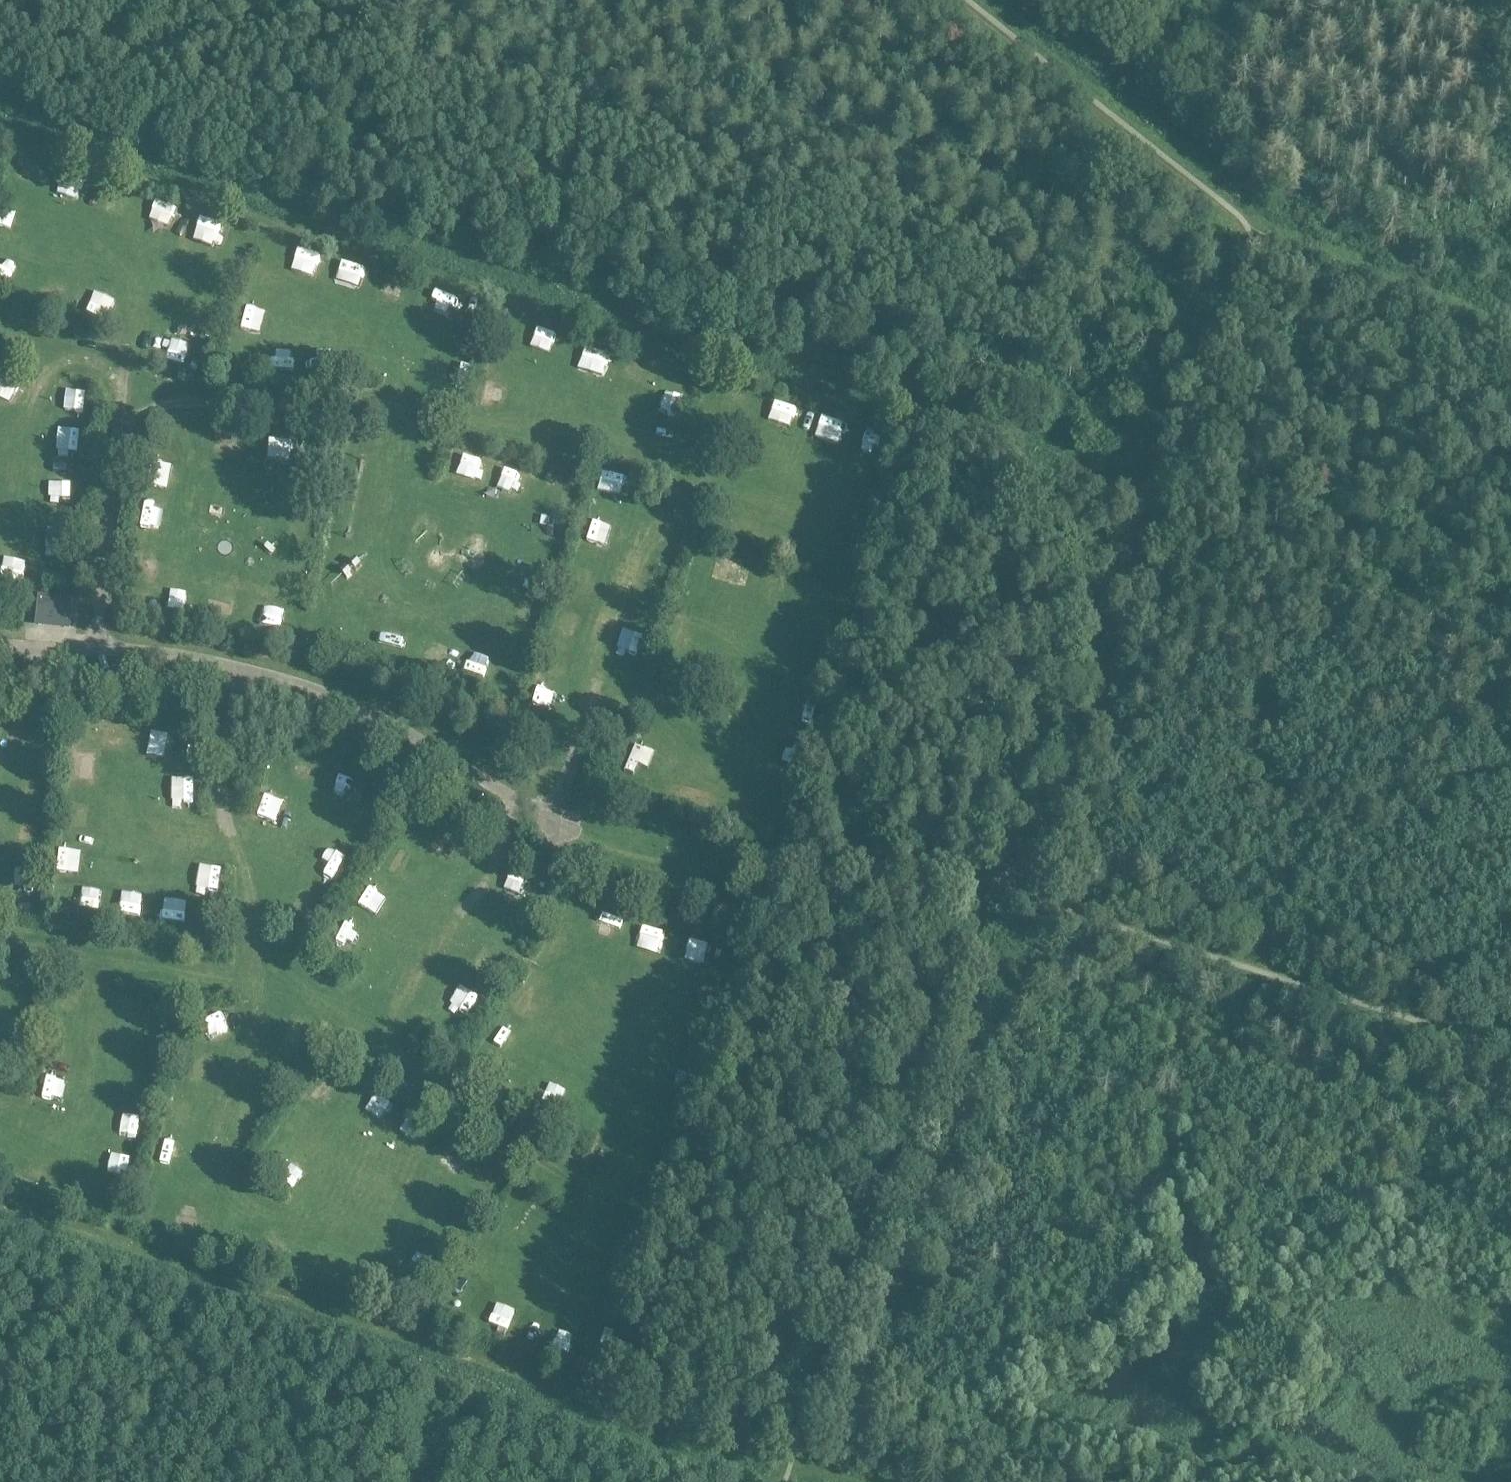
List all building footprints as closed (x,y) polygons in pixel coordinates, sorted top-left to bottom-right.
[(153,198),(150,207),(173,216),(176,207),(153,198)] [(300,240),(294,260),(321,267),(327,248),(300,240)] [(348,260),(341,278),(359,285),(366,267),(348,260)] [(12,281),(15,271),(0,266),(0,277),(12,281)] [(33,282),(30,291),(52,298),(55,290),(33,282)] [(462,300),(465,289),(438,282),(435,293),(462,300)] [(242,331),(253,334),(259,310),(248,307),(242,331)] [(210,316),(205,332),(217,336),(223,321),(210,316)] [(539,322),(534,338),(552,344),(557,328),(539,322)] [(294,370),(296,357),(271,354),(269,366),(294,370)] [(446,369),(447,379),(469,376),(468,366),(446,369)] [(71,383),(69,405),(92,408),(95,386),(71,383)] [(665,406),(684,414),(692,395),(673,387),(665,406)] [(776,415),(797,422),(803,403),(782,396),(776,415)] [(831,412),(829,423),(851,428),(853,417),(831,412)] [(64,425),(61,441),(81,444),(83,428),(64,425)] [(244,448),(243,428),(216,429),(217,449),(244,448)] [(295,445),(296,434),(269,431),(268,442),(295,445)] [(462,453),(454,466),(473,477),(481,463),(462,453)] [(500,482),(525,491),(531,475),(506,466),(500,482)] [(177,488),(180,470),(161,467),(158,486),(177,488)] [(626,498),(631,478),(614,474),(609,494),(626,498)] [(73,498),(74,476),(53,475),(52,497),(73,498)] [(154,513),(150,534),(172,538),(176,517),(154,513)] [(59,523),(59,544),(70,544),(70,524),(59,523)] [(24,572),(26,553),(3,551),(0,569),(24,572)] [(145,584),(158,585),(159,563),(146,563),(145,584)] [(529,601),(542,604),(547,587),(534,583),(529,601)] [(168,593),(166,605),(198,611),(200,599),(168,593)] [(38,597),(33,629),(69,632),(71,601),(38,597)] [(631,618),(628,640),(648,643),(651,620),(631,618)] [(529,712),(548,715),(550,698),(531,696),(529,712)] [(182,780),(182,802),(203,801),(202,779),(182,780)] [(283,812),(286,790),(263,786),(260,809),(283,812)] [(55,871),(79,876),(83,856),(58,851),(55,871)] [(521,893),(530,874),(514,867),(505,886),(521,893)] [(377,884),(368,902),(387,911),(396,894),(377,884)] [(652,919),(646,934),(669,942),(674,926),(652,919)] [(354,923),(341,939),(350,946),(363,930),(354,923)] [(697,934),(692,954),(721,961),(726,941),(697,934)] [(466,1009),(479,990),(463,980),(450,999),(466,1009)] [(117,1131),(134,1134),(137,1115),(120,1113),(117,1131)] [(402,1132),(417,1143),(427,1129),(413,1118),(402,1132)] [(46,1167),(44,1176),(61,1180),(63,1171),(46,1167)] [(318,1254),(314,1263),(334,1272),(338,1262),(318,1254)] [(361,1270),(360,1280),(382,1283),(383,1273),(361,1270)] [(560,1341),(560,1322),(540,1323),(541,1342),(560,1341)]
